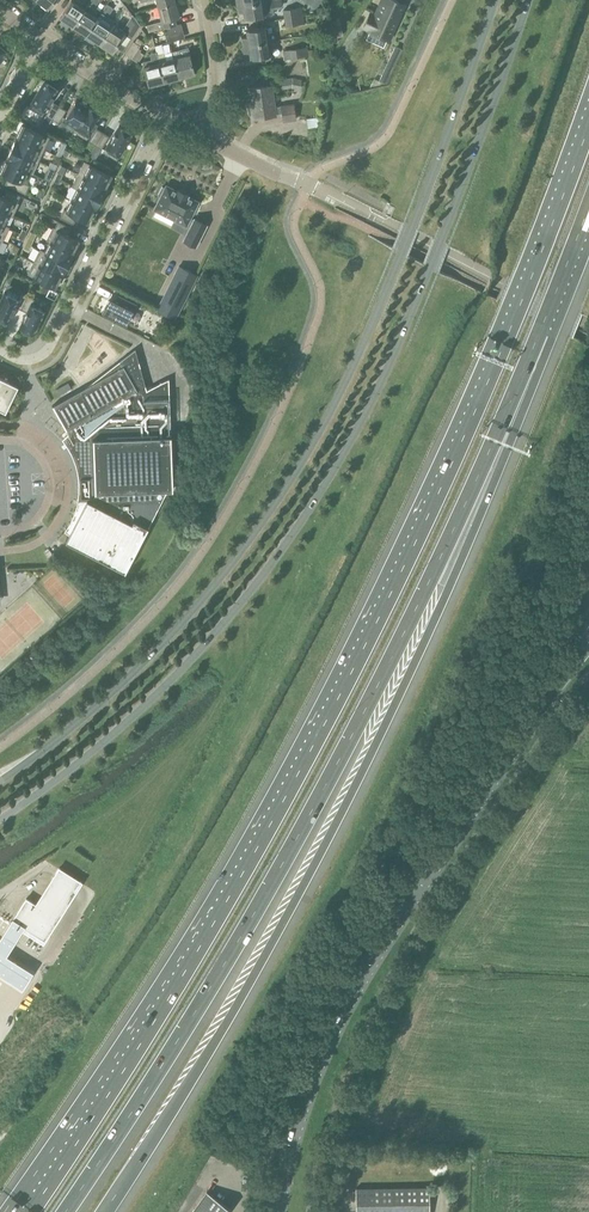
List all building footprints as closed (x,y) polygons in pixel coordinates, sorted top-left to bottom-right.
[(47,8),(54,0),(37,0),(47,8)] [(60,17),(73,26),(85,9),(71,0),(60,17)] [(73,26),(86,35),(97,18),(90,13),(99,0),(91,0),(85,9),(73,26)] [(270,0),(267,0),(237,4),(238,12),(243,11),(244,18),(272,14),(271,7),(270,0)] [(368,30),(388,40),(405,3),(397,0),(382,0),(374,16),(369,14),(363,27),(368,29),(368,30)] [(175,2),(158,7),(162,21),(163,27),(165,27),(176,24),(175,18),(179,17),(178,11),(180,10),(177,2),(175,3),(175,2)] [(101,12),(107,16),(113,8),(107,4),(101,12)] [(303,15),(302,7),(283,10),(284,18),(303,15)] [(97,18),(86,35),(99,44),(113,22),(114,21),(107,16),(102,12),(98,18),(97,18)] [(116,47),(123,51),(140,25),(133,15),(123,29),(113,22),(99,43),(112,52),(116,47)] [(304,23),(303,15),(284,18),(285,26),(304,23)] [(155,23),(147,25),(148,32),(159,29),(157,24),(155,23)] [(176,24),(165,27),(167,35),(183,30),(181,23),(176,24)] [(247,36),(241,37),(243,44),(276,40),(275,32),(268,33),(267,27),(246,30),(247,36)] [(276,40),(243,44),(244,52),(249,51),(250,58),(271,55),(270,48),(277,47),(276,40)] [(140,46),(134,42),(125,54),(131,58),(132,57),(138,62),(144,54),(140,51),(141,49),(138,48),(140,46)] [(157,55),(164,53),(161,44),(155,45),(156,52),(157,55)] [(402,49),(395,46),(387,63),(394,67),(402,49)] [(308,55),(307,47),(289,49),(290,58),(308,55)] [(195,74),(189,54),(180,56),(179,50),(173,51),(174,58),(180,78),(195,74)] [(151,59),(142,62),(149,86),(164,82),(159,62),(158,58),(157,55),(156,52),(149,53),(151,59)] [(159,62),(164,82),(179,78),(174,58),(159,62)] [(379,81),(386,84),(389,77),(382,74),(379,81)] [(379,81),(374,78),(369,88),(385,85),(386,84),(379,81)] [(58,85),(48,79),(47,81),(45,80),(29,107),(42,115),(58,88),(56,87),(58,85)] [(292,87),(291,79),(282,81),(283,88),(292,87)] [(251,103),(248,103),(249,115),(253,114),(253,118),(277,115),(277,113),(282,113),(283,121),(296,120),(294,103),(281,105),(281,106),(276,106),(273,85),(249,88),(251,103)] [(77,97),(63,120),(75,127),(76,128),(89,106),(89,105),(88,106),(83,103),(84,101),(77,97)] [(60,106),(54,102),(46,114),(52,118),(60,106)] [(75,127),(73,130),(86,138),(93,128),(97,121),(102,114),(100,112),(101,110),(92,105),(91,107),(89,106),(76,128),(75,127)] [(58,122),(66,110),(60,106),(52,118),(58,122)] [(308,128),(316,127),(319,127),(318,118),(317,118),(306,119),(308,128)] [(16,137),(43,149),(49,137),(22,124),(16,137)] [(115,132),(110,139),(111,139),(104,151),(117,159),(132,133),(131,132),(132,130),(122,124),(121,126),(119,125),(115,133),(115,132)] [(103,132),(96,128),(89,140),(95,144),(103,132)] [(103,132),(95,144),(101,148),(109,136),(103,132)] [(43,149),(16,137),(11,149),(34,159),(38,161),(43,149)] [(11,149),(6,160),(28,171),(29,171),(33,172),(38,162),(38,161),(34,159),(11,149)] [(25,192),(28,185),(23,182),(28,171),(6,160),(0,172),(0,173),(9,177),(5,183),(25,192)] [(84,161),(78,173),(106,187),(112,175),(84,161)] [(72,186),(77,188),(78,188),(100,199),(106,187),(78,173),(72,186)] [(206,225),(193,219),(190,218),(198,202),(187,197),(188,195),(178,190),(177,191),(166,186),(165,188),(162,187),(158,195),(161,197),(155,210),(186,225),(191,227),(184,241),(196,247),(206,225)] [(100,199),(78,188),(77,188),(72,199),(94,210),(100,199)] [(20,195),(7,189),(3,196),(0,194),(0,209),(9,213),(8,214),(12,216),(18,203),(16,202),(20,195)] [(36,196),(41,198),(44,192),(39,189),(36,196)] [(88,223),(94,210),(72,199),(66,210),(64,209),(60,217),(73,223),(76,217),(88,223)] [(0,209),(0,224),(3,225),(4,224),(8,214),(9,213),(0,209)] [(67,234),(71,228),(58,221),(55,228),(53,227),(46,240),(50,242),(51,241),(73,252),(79,240),(67,234)] [(2,239),(3,239),(9,227),(4,224),(3,225),(0,224),(0,238),(2,239)] [(73,252),(51,241),(50,242),(45,252),(67,264),(73,252)] [(19,247),(13,244),(10,250),(16,253),(17,253),(19,247)] [(67,264),(45,252),(40,249),(34,261),(62,275),(67,264)] [(62,275),(34,261),(28,273),(55,287),(62,275)] [(197,275),(179,266),(158,310),(175,319),(197,275)] [(21,309),(27,296),(20,292),(18,298),(5,292),(0,301),(0,320),(5,323),(6,320),(8,321),(11,313),(12,313),(15,306),(21,309)] [(119,294),(116,300),(110,297),(103,311),(127,324),(138,303),(119,294)] [(21,330),(31,335),(32,333),(34,333),(44,310),(31,304),(34,299),(27,296),(21,309),(27,311),(23,319),(20,327),(22,328),(21,330)] [(66,527),(64,530),(69,533),(65,541),(101,559),(125,572),(153,517),(168,489),(171,489),(170,446),(169,378),(157,383),(146,387),(135,348),(85,387),(52,405),(68,433),(62,439),(64,442),(66,445),(68,448),(70,451),(72,455),(73,458),(75,462),(76,465),(77,469),(78,473),(78,477),(79,480),(79,484),(79,488),(78,492),(78,496),(78,499),(77,503),(76,507),(75,510),(73,514),(72,517),(70,521),(68,524),(66,527)] [(5,411),(18,385),(0,377),(0,409),(5,411)] [(53,398),(59,395),(71,388),(68,382),(51,392),(53,398)] [(81,882),(59,868),(58,869),(55,873),(51,880),(61,886),(73,895),(78,888),(81,883),(81,882)] [(51,880),(36,904),(58,919),(73,895),(51,880)] [(36,904),(26,898),(13,920),(24,927),(45,940),(55,924),(58,919),(41,908),(36,904)] [(13,920),(0,939),(0,975),(22,989),(33,972),(6,955),(24,927),(13,920)] [(429,1186),(355,1188),(356,1211),(429,1211),(429,1186)] [(230,1208),(207,1191),(192,1211),(228,1211),(230,1208)]
